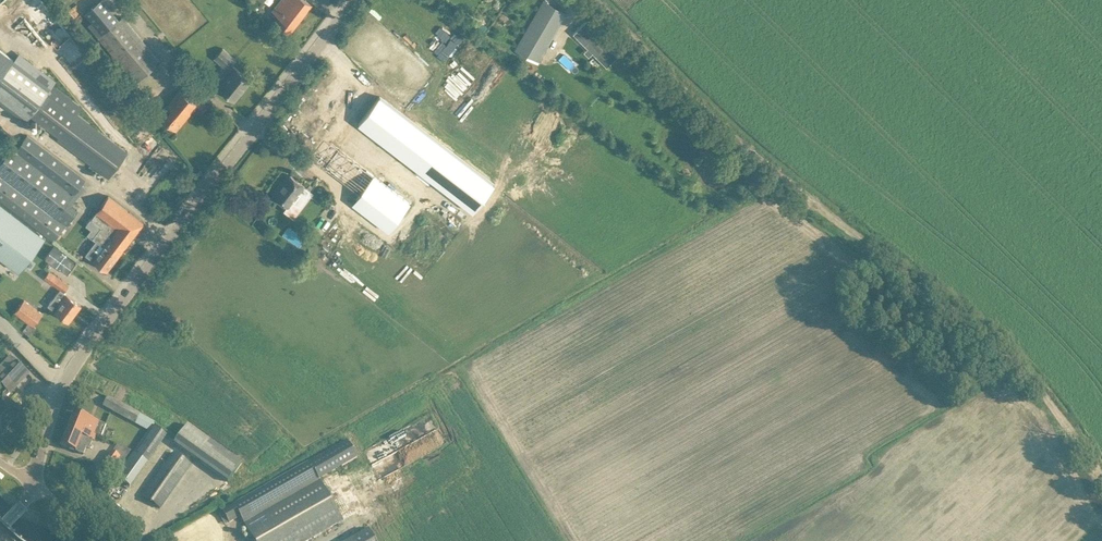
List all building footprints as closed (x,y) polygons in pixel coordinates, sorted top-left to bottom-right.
[(281,25),(290,32),(312,3),(308,0),(280,0),(272,10),(280,16),(275,21),(281,25)] [(552,13),(565,0),(540,0),(552,13)] [(536,14),(515,50),(538,63),(558,27),(536,14)] [(122,17),(98,38),(136,82),(160,62),(122,17)] [(621,51),(588,18),(573,33),(606,66),(621,51)] [(58,138),(109,177),(128,152),(77,113),(82,106),(53,83),(51,86),(0,47),(0,101),(25,120),(30,114),(60,137),(58,138)] [(219,87),(226,92),(234,99),(250,80),(231,64),(236,59),(222,48),(214,58),(231,73),(219,87)] [(167,105),(158,115),(176,130),(194,108),(201,114),(209,104),(190,89),(186,92),(181,88),(167,105)] [(379,95),(358,123),(472,211),(494,183),(379,95)] [(27,134),(15,149),(73,194),(81,183),(85,179),(27,134)] [(53,239),(64,225),(64,226),(77,209),(71,204),(67,201),(73,194),(15,149),(12,147),(0,162),(0,197),(53,239)] [(339,148),(325,167),(360,194),(353,204),(389,232),(411,203),(339,148)] [(274,194),(282,201),(288,206),(304,186),(289,174),(274,194)] [(73,194),(67,201),(71,204),(85,186),(81,183),(73,194)] [(108,195),(91,219),(101,226),(93,237),(97,240),(86,254),(93,260),(106,270),(143,222),(108,195)] [(0,202),(0,256),(19,271),(46,236),(0,202)] [(101,226),(91,219),(86,224),(91,227),(87,233),(93,237),(101,226)] [(49,270),(44,277),(64,291),(69,284),(49,270)] [(48,305),(55,310),(69,321),(81,304),(66,293),(60,301),(54,297),(48,305)] [(24,299),(15,311),(33,325),(42,313),(24,299)] [(23,330),(30,335),(36,328),(29,322),(23,330)] [(4,432),(21,413),(9,401),(10,401),(7,397),(10,393),(11,394),(29,374),(16,363),(10,357),(0,368),(0,384),(7,390),(0,397),(0,429),(4,432)] [(155,423),(131,410),(108,397),(104,406),(149,431),(116,477),(130,487),(166,436),(154,428),(155,423)] [(74,412),(67,429),(83,436),(85,430),(94,434),(94,433),(101,436),(106,425),(74,412)] [(244,461),(188,423),(174,443),(231,481),(244,461)] [(83,436),(67,429),(61,445),(83,455),(86,448),(89,450),(93,440),(94,441),(95,438),(93,437),(94,434),(85,430),(83,436)] [(232,506),(223,511),(229,523),(240,516),(255,540),(306,540),(342,520),(320,481),(358,460),(348,442),(232,506)] [(193,462),(173,449),(141,496),(161,509),(193,462)] [(112,451),(107,458),(101,467),(109,472),(113,466),(118,469),(125,460),(112,451)] [(102,490),(107,483),(103,480),(98,487),(102,490)] [(14,533),(16,531),(0,515),(0,520),(14,533)] [(350,540),(376,540),(369,530),(350,540)]
